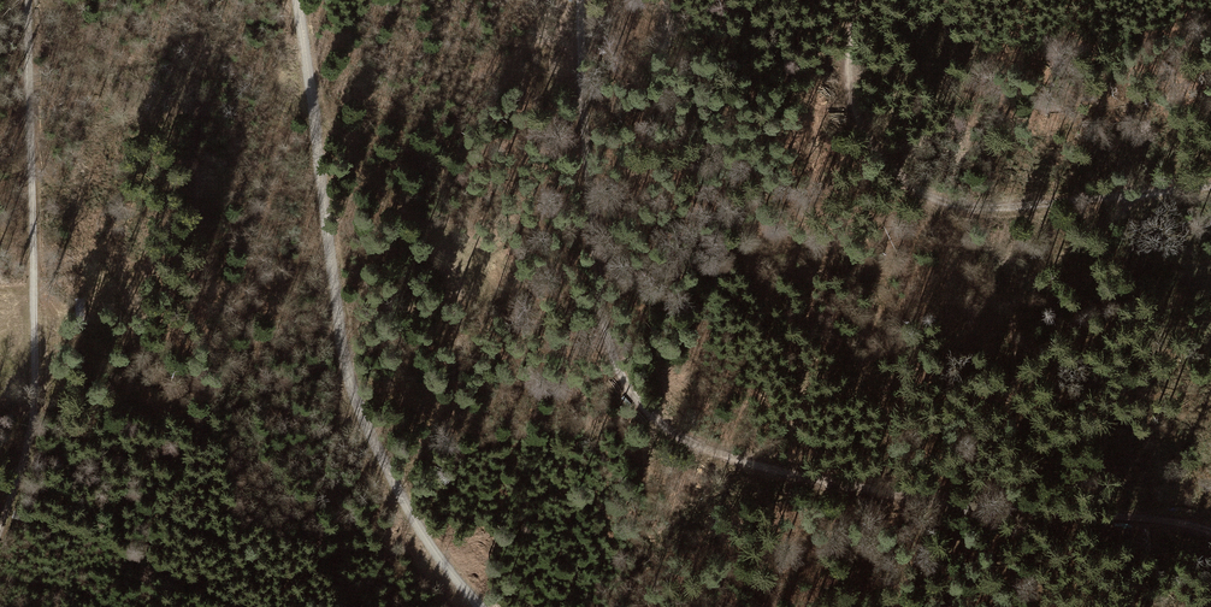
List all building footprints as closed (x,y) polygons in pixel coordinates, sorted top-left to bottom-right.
[(27,513),(15,508),(12,516),(24,520),(27,513)]
